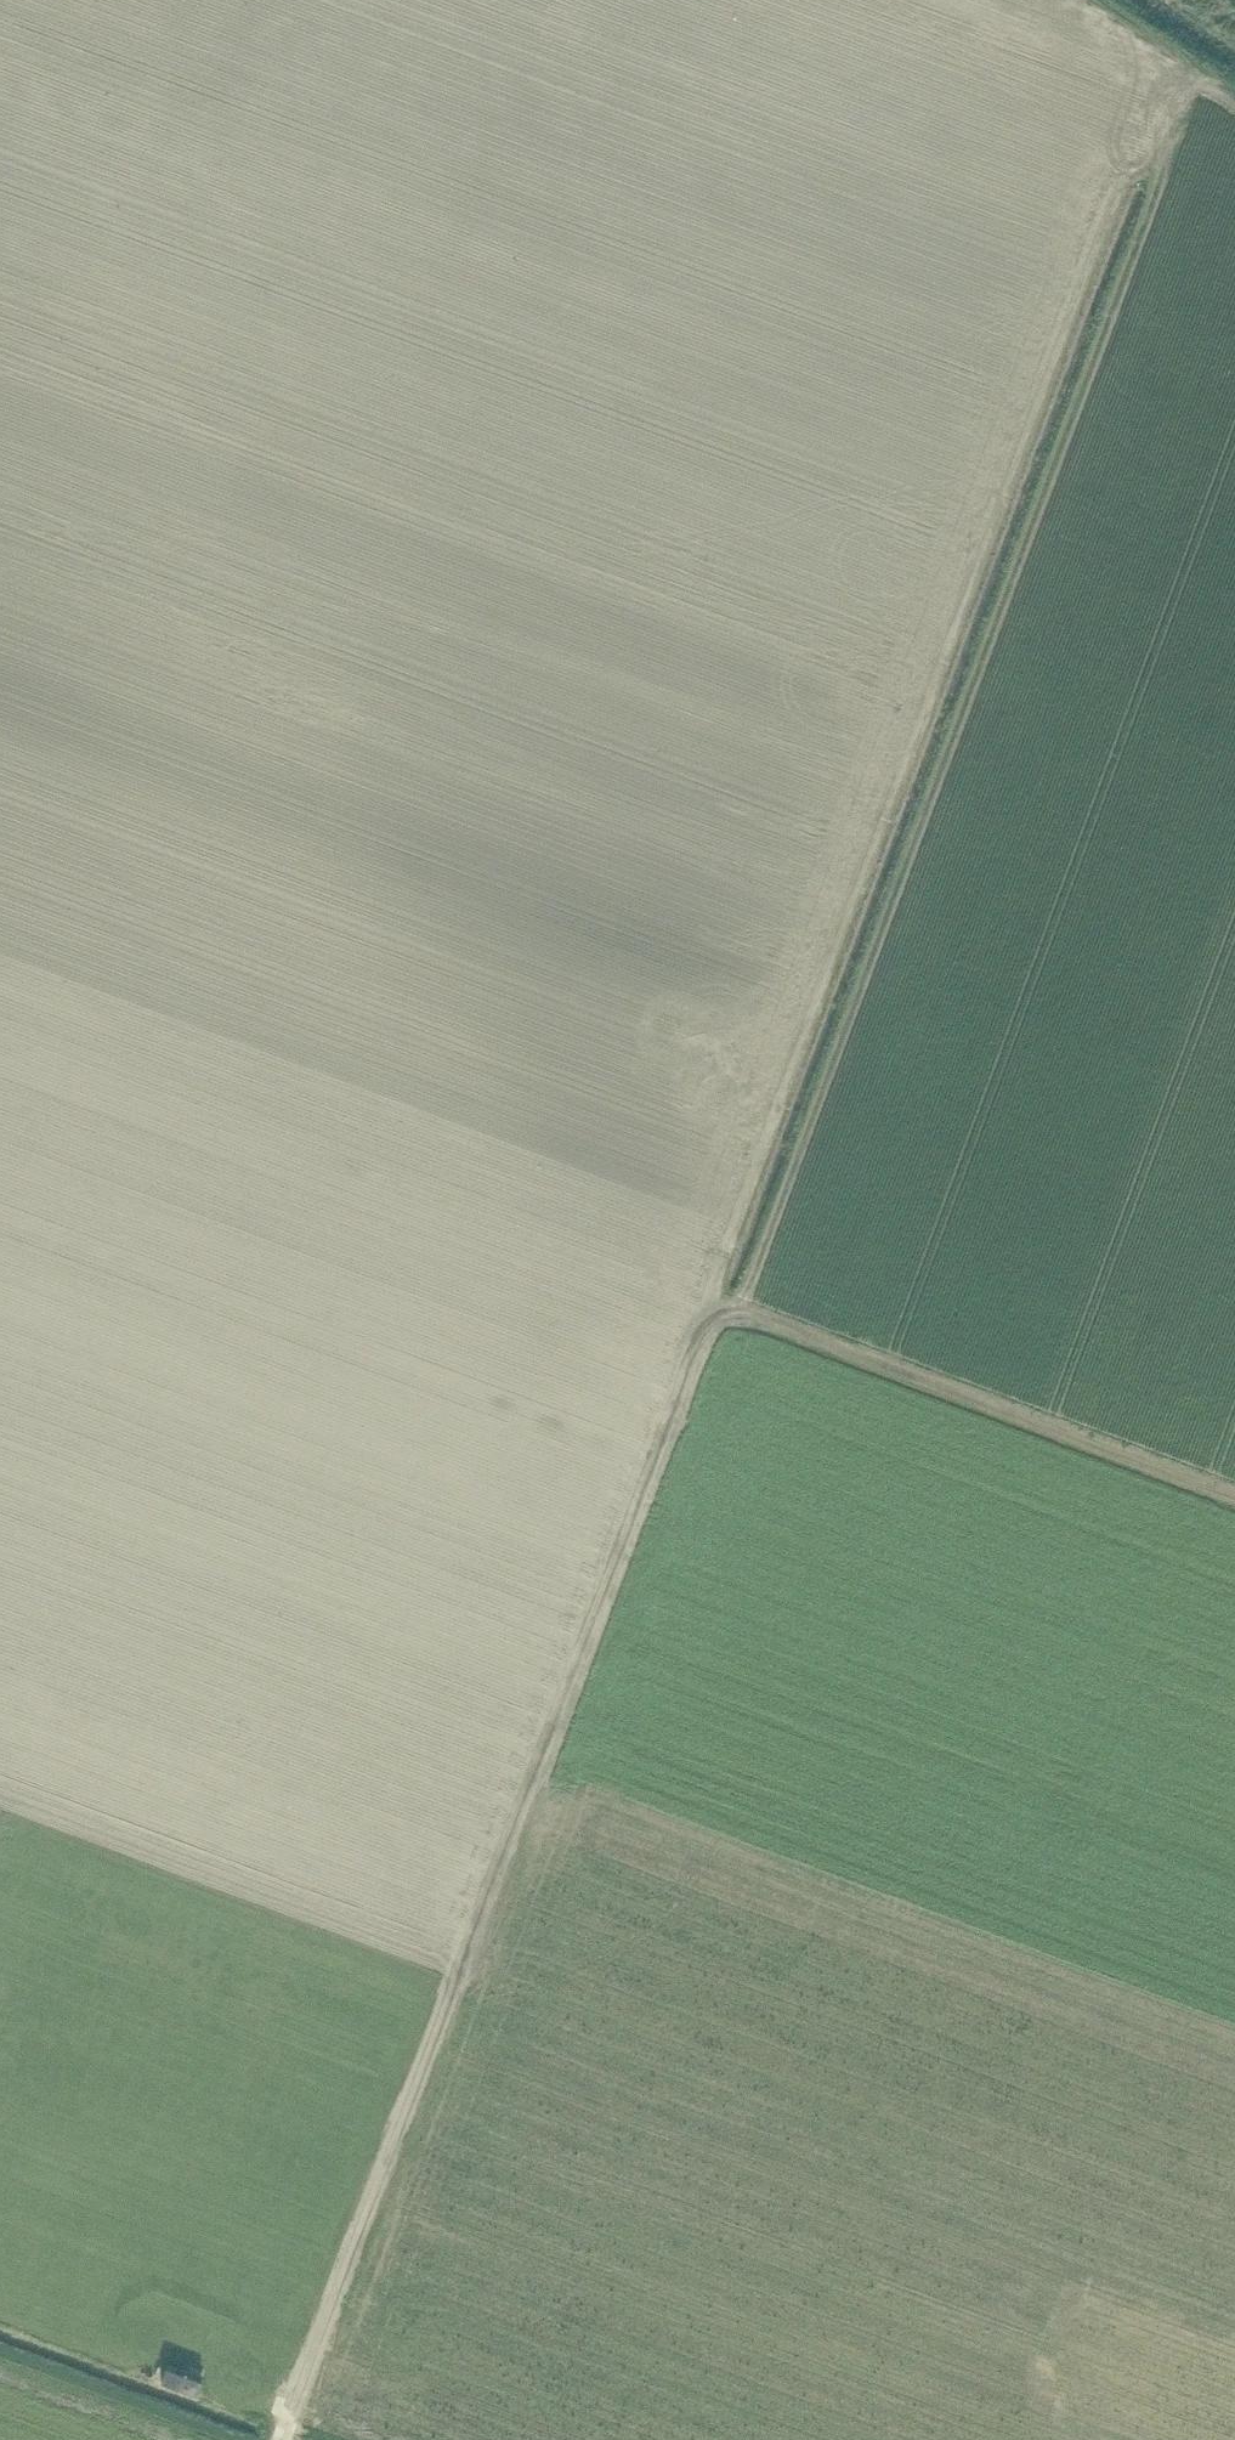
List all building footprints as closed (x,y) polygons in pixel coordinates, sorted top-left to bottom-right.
[(205,2373),(169,2361),(164,2376),(200,2388),(205,2373)]
